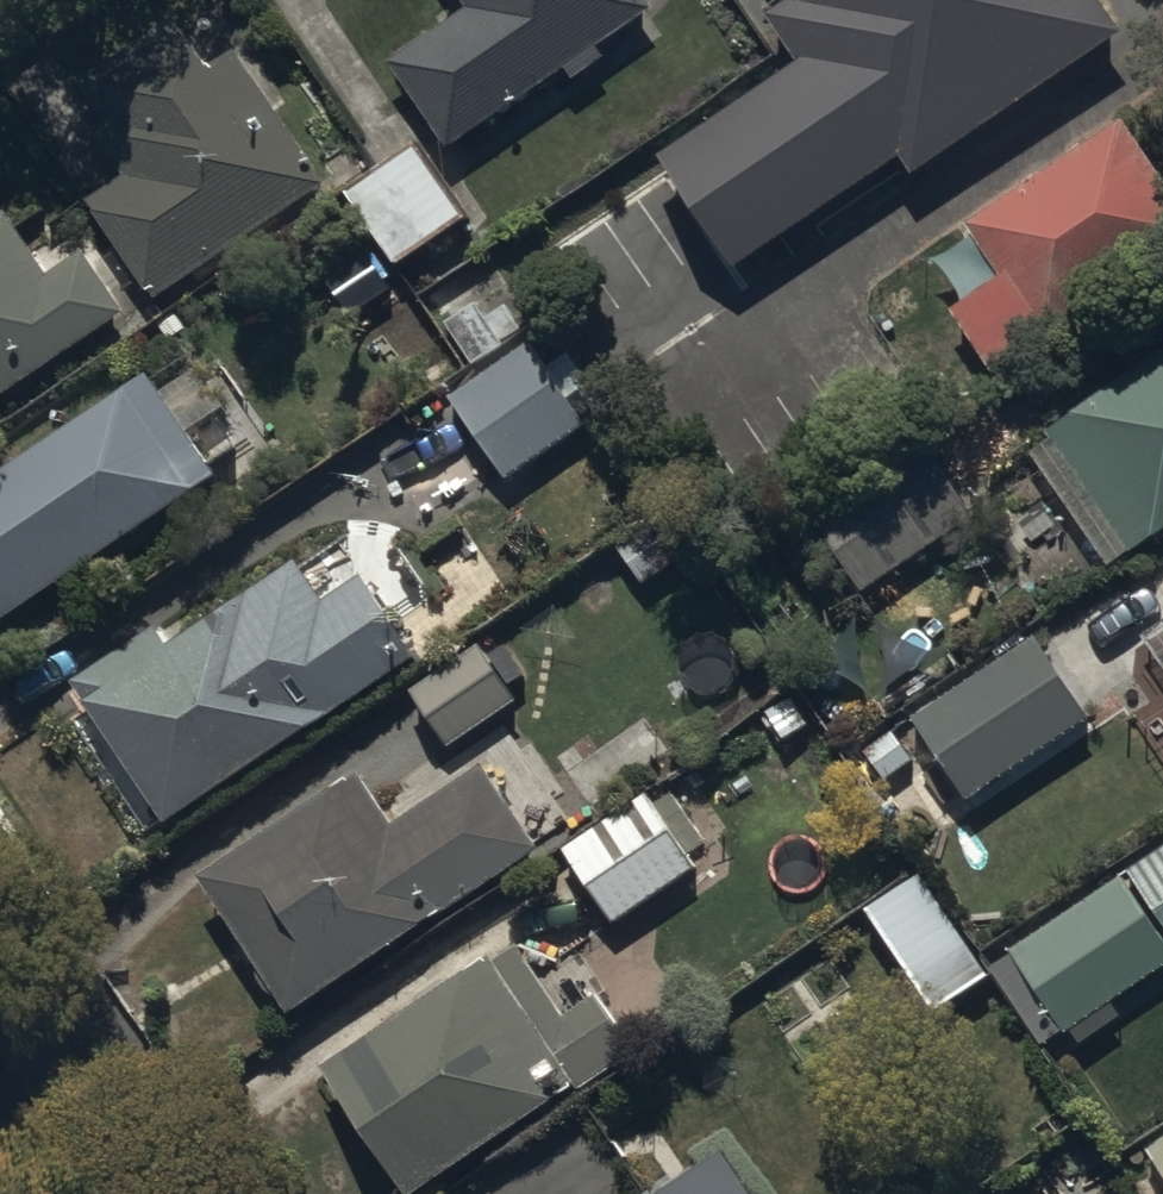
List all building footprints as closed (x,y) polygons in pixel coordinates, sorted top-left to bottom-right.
[(461,153),(662,13),(653,0),(468,0),(485,24),(408,78),(461,153)] [(664,170),(747,296),(1159,29),(1141,0),(788,0),(829,63),(664,170)] [(223,28),(90,123),(128,176),(87,206),(159,305),(333,180),(223,28)] [(995,384),(1162,275),(1162,182),(1128,129),(970,232),(1009,291),(957,325),(995,384)] [(470,223),(419,148),(350,196),(401,271),(470,223)] [(131,318),(88,257),(46,286),(0,220),(0,409),(131,318)] [(533,344),(455,399),(510,477),(588,423),(533,344)] [(1053,445),(1136,566),(1162,548),(1162,371),(1053,445)] [(209,481),(142,391),(0,495),(0,635),(209,481)] [(864,596),(973,519),(919,442),(810,520),(864,596)] [(672,502),(614,544),(646,588),(704,546),(672,502)] [(290,562),(89,698),(176,824),(422,658),(370,581),(325,612),(290,562)] [(1029,641),(911,728),(970,808),(1088,721),(1029,641)] [(483,649),(414,696),(452,751),(521,704),(483,649)] [(363,788),(212,890),(300,1019),(540,855),(484,773),(395,834),(363,788)] [(642,796),(565,853),(620,927),(697,870),(642,796)] [(1005,959),(1064,1045),(1162,978),(1162,852),(1005,959)] [(922,876),(867,913),(936,1016),(991,980),(922,876)] [(333,1082),(406,1193),(427,1193),(641,1056),(599,991),(561,1015),(525,959),(333,1082)]
